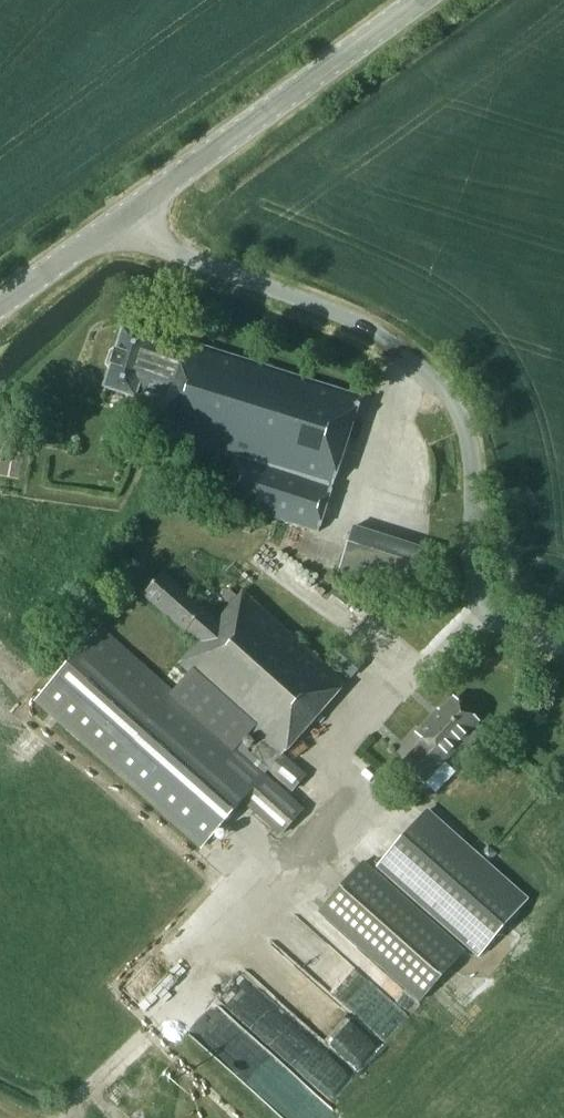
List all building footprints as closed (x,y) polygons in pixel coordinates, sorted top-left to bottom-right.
[(219,497),(238,503),(316,530),(362,396),(195,338),(191,347),(156,335),(157,332),(126,321),(105,380),(137,391),(140,383),(158,389),(147,422),(235,453),(219,497)] [(138,442),(127,439),(122,454),(134,457),(138,442)] [(248,531),(251,520),(236,515),(233,525),(248,531)] [(415,595),(430,551),(354,526),(339,570),(415,595)] [(175,658),(256,737),(244,751),(261,767),(274,753),(275,754),(340,682),(239,589),(214,615),(162,567),(141,588),(194,636),(175,658)] [(281,836),(305,809),(175,695),(177,693),(100,626),(34,701),(201,849),(242,802),(281,836)] [(352,679),(366,663),(343,642),(329,658),(352,679)] [(482,729),(477,724),(479,721),(454,698),(441,712),(438,710),(417,733),(425,741),(403,764),(424,784),(462,744),(467,749),(482,734),(482,729)] [(478,958),(530,899),(428,808),(376,867),(478,958)] [(364,861),(318,912),(420,1003),(466,951),(364,861)] [(360,1071),(407,1019),(325,944),(303,968),(326,989),(300,1017),(360,1071)]
